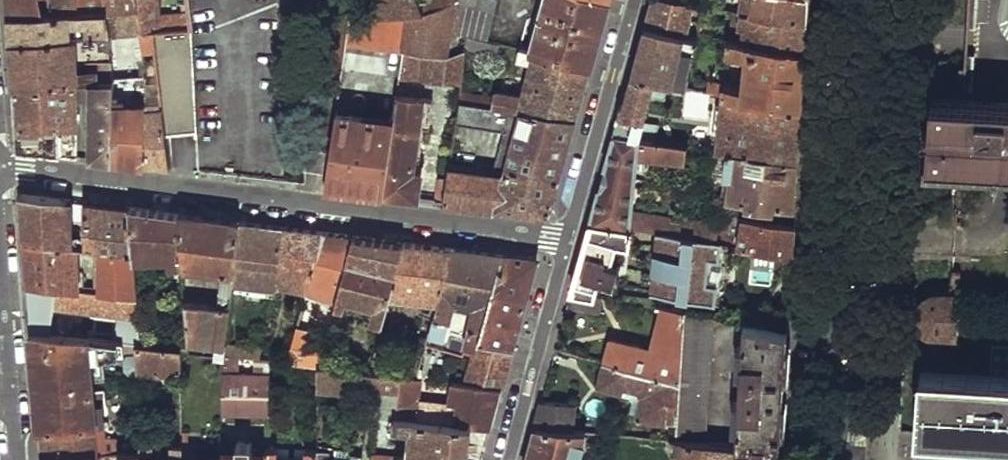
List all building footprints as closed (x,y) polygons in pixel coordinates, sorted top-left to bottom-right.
[(6,14),(29,13),(28,0),(5,0),(6,14)] [(50,12),(69,10),(77,10),(76,0),(48,0),(50,12)] [(77,10),(83,10),(100,9),(99,0),(76,0),(77,10)] [(100,9),(110,8),(135,7),(134,0),(99,0),(100,9)] [(135,7),(137,32),(153,31),(157,30),(155,0),(134,0),(135,7)] [(380,14),(406,15),(423,15),(418,1),(417,0),(374,0),(380,14)] [(402,47),(399,74),(443,80),(457,0),(452,0),(423,15),(406,15),(402,47)] [(418,1),(423,15),(452,0),(420,0),(418,1)] [(460,31),(489,39),(498,0),(463,0),(460,31)] [(532,50),(535,51),(591,65),(599,36),(609,0),(547,0),(532,50)] [(647,23),(688,31),(695,3),(673,0),(653,0),(650,12),(647,23)] [(744,4),(735,4),(734,10),(751,13),(807,21),(808,3),(808,0),(744,0),(744,4)] [(960,97),(972,98),(975,51),(965,50),(967,24),(977,25),(979,0),(966,0),(964,37),(960,97)] [(110,8),(110,33),(137,32),(135,7),(110,8)] [(84,19),(85,35),(110,33),(110,8),(100,9),(83,10),(84,19)] [(7,27),(8,39),(72,35),(70,19),(69,10),(50,12),(29,13),(6,14),(7,27)] [(69,10),(70,19),(84,19),(83,10),(77,10),(69,10)] [(751,13),(743,43),(804,51),(805,37),(807,21),(751,13)] [(349,14),(346,39),(402,47),(406,15),(380,14),(349,14)] [(638,52),(631,77),(655,81),(672,85),(676,70),(674,69),(680,50),(696,54),(700,41),(646,26),(638,52)] [(153,31),(156,49),(164,110),(167,132),(194,131),(188,29),(157,30),(153,31)] [(137,32),(138,47),(139,50),(156,49),(153,31),(137,32)] [(10,62),(11,84),(74,80),(88,79),(110,78),(110,33),(85,35),(72,35),(8,39),(10,62)] [(747,55),(742,87),(722,86),(721,95),(724,96),(801,107),(803,79),(804,51),(743,43),(729,41),(727,53),(747,55)] [(535,51),(522,94),(505,92),(503,98),(459,91),(457,99),(503,106),(576,118),(583,92),(591,65),(535,51)] [(110,78),(112,159),(128,161),(145,164),(144,108),(141,76),(110,78)] [(623,106),(616,134),(641,138),(655,81),(631,77),(623,106)] [(88,79),(89,156),(112,159),(110,78),(88,79)] [(13,113),(15,142),(19,145),(22,148),(77,155),(74,80),(11,84),(13,113)] [(710,121),(710,87),(685,87),(685,120),(710,121)] [(1007,160),(1007,100),(972,98),(960,97),(931,95),(927,154),(997,159),(1007,160)] [(740,113),(736,143),(718,140),(716,149),(728,151),(797,160),(799,134),(801,107),(724,96),(722,109),(740,113)] [(393,126),(383,194),(397,196),(415,198),(419,175),(411,174),(421,100),(396,97),(394,119),(393,126)] [(514,116),(502,171),(447,167),(446,177),(442,202),(463,205),(515,211),(546,215),(549,213),(562,168),(576,118),(503,106),(502,113),(514,116)] [(144,108),(145,164),(157,165),(172,167),(167,132),(164,110),(144,108)] [(326,172),(324,187),(333,188),(383,194),(394,119),(334,111),(329,152),(326,172)] [(641,138),(616,134),(604,176),(591,221),(633,228),(657,232),(674,235),(677,222),(688,145),(641,138)] [(308,149),(305,169),(326,172),(329,152),(308,149)] [(728,151),(723,176),(730,177),(727,198),(748,202),(746,207),(770,212),(769,220),(793,224),(795,192),(797,160),(728,151)] [(958,169),(955,225),(964,225),(967,170),(958,169)] [(437,177),(433,200),(442,202),(446,177),(437,177)] [(22,214),(24,235),(69,242),(67,199),(63,199),(20,194),(22,214)] [(84,201),(85,244),(99,245),(131,250),(128,206),(106,204),(84,201)] [(128,206),(131,250),(169,256),(167,266),(180,268),(180,263),(178,213),(153,209),(128,206)] [(178,213),(180,263),(232,270),(238,220),(214,217),(178,213)] [(741,215),(736,244),(791,254),(792,236),(793,224),(769,220),(741,215)] [(238,220),(232,270),(230,289),(235,290),(236,283),(274,287),(275,284),(283,226),(261,223),(238,220)] [(581,258),(572,293),(597,297),(600,280),(614,285),(619,266),(611,263),(616,243),(628,246),(633,228),(591,221),(581,258)] [(677,222),(674,235),(714,242),(716,230),(677,222)] [(283,226),(275,284),(307,287),(324,231),(305,229),(283,226)] [(324,231),(307,287),(306,290),(337,297),(354,235),(337,233),(324,231)] [(657,232),(652,293),(715,304),(716,285),(707,283),(708,260),(718,260),(719,243),(714,242),(674,235),(657,232)] [(26,260),(28,284),(70,289),(69,242),(24,235),(26,260)] [(354,235),(337,297),(336,304),(343,305),(348,292),(377,299),(372,318),(383,321),(390,288),(402,241),(377,238),(354,235)] [(402,241),(390,288),(433,294),(443,246),(420,243),(402,241)] [(99,245),(98,292),(133,296),(131,250),(99,245)] [(443,246),(433,294),(426,331),(441,335),(448,297),(472,300),(463,339),(478,342),(479,339),(502,253),(472,250),(443,246)] [(502,253),(479,339),(512,348),(523,310),(536,259),(502,253)] [(961,266),(952,266),(951,293),(934,293),(926,296),(918,303),(916,312),(916,322),(920,329),(927,335),(934,337),(947,338),(958,338),(961,266)] [(29,307),(31,331),(55,334),(54,311),(126,319),(126,329),(114,328),(113,341),(126,342),(135,343),(137,343),(133,296),(98,292),(70,289),(28,284),(29,307)] [(572,293),(568,308),(600,313),(602,302),(603,298),(597,297),(572,293)] [(182,300),(185,342),(223,346),(223,342),(228,305),(182,300)] [(610,339),(603,363),(682,384),(687,312),(661,308),(651,349),(636,345),(610,339)] [(687,312),(682,384),(680,407),(678,440),(704,442),(712,317),(687,312)] [(745,322),(743,333),(786,341),(786,329),(745,322)] [(1007,436),(1007,329),(994,327),(986,332),(982,338),(980,369),(945,367),(919,365),(915,431),(1007,436)] [(295,328),(286,361),(320,365),(327,337),(295,328)] [(35,380),(39,429),(94,425),(109,424),(108,416),(101,416),(99,405),(108,404),(107,392),(95,393),(93,375),(104,373),(102,353),(119,354),(119,353),(125,353),(126,342),(113,341),(55,334),(31,331),(35,380)] [(743,333),(736,445),(769,448),(779,449),(783,388),(786,341),(743,333)] [(479,339),(467,383),(502,387),(507,367),(512,348),(479,339)] [(223,346),(222,354),(258,358),(260,347),(223,342),(223,346)] [(135,343),(137,371),(179,371),(178,348),(137,343),(135,343)] [(375,356),(371,371),(384,373),(387,360),(375,356)] [(603,363),(597,388),(608,391),(622,395),(624,389),(641,394),(634,418),(638,425),(664,431),(670,409),(680,407),(682,384),(603,363)] [(320,365),(319,388),(380,395),(378,414),(396,416),(400,375),(384,373),(371,371),(320,365)] [(221,372),(220,412),(266,413),(267,373),(221,372)] [(417,402),(415,418),(471,425),(491,428),(496,409),(502,387),(467,383),(459,382),(452,406),(417,402)] [(139,406),(139,420),(152,419),(152,410),(149,411),(148,387),(138,387),(138,395),(139,406)] [(125,396),(126,407),(139,406),(138,395),(125,396)] [(542,402),(536,426),(573,429),(575,405),(542,402)] [(372,459),(467,459),(471,425),(415,418),(396,416),(394,428),(414,429),(409,455),(373,453),(372,459)] [(40,444),(41,459),(101,453),(115,453),(114,438),(95,438),(94,425),(39,429),(40,444)] [(526,459),(579,459),(587,431),(573,429),(536,426),(527,459),(526,459)] [(769,448),(736,445),(704,442),(678,440),(673,439),(672,451),(677,458),(697,459),(767,459),(769,448)] [(142,459),(181,459),(181,457),(180,444),(169,444),(169,456),(153,456),(152,443),(141,441),(141,450),(142,459)] [(266,459),(278,459),(279,447),(266,446),(266,459)] [(327,457),(328,451),(313,448),(306,449),(306,459),(327,459),(327,457)] [(944,448),(943,459),(952,459),(953,449),(944,448)] [(141,450),(117,453),(118,459),(142,459),(141,450)] [(362,453),(350,451),(349,459),(362,459),(362,453)]
